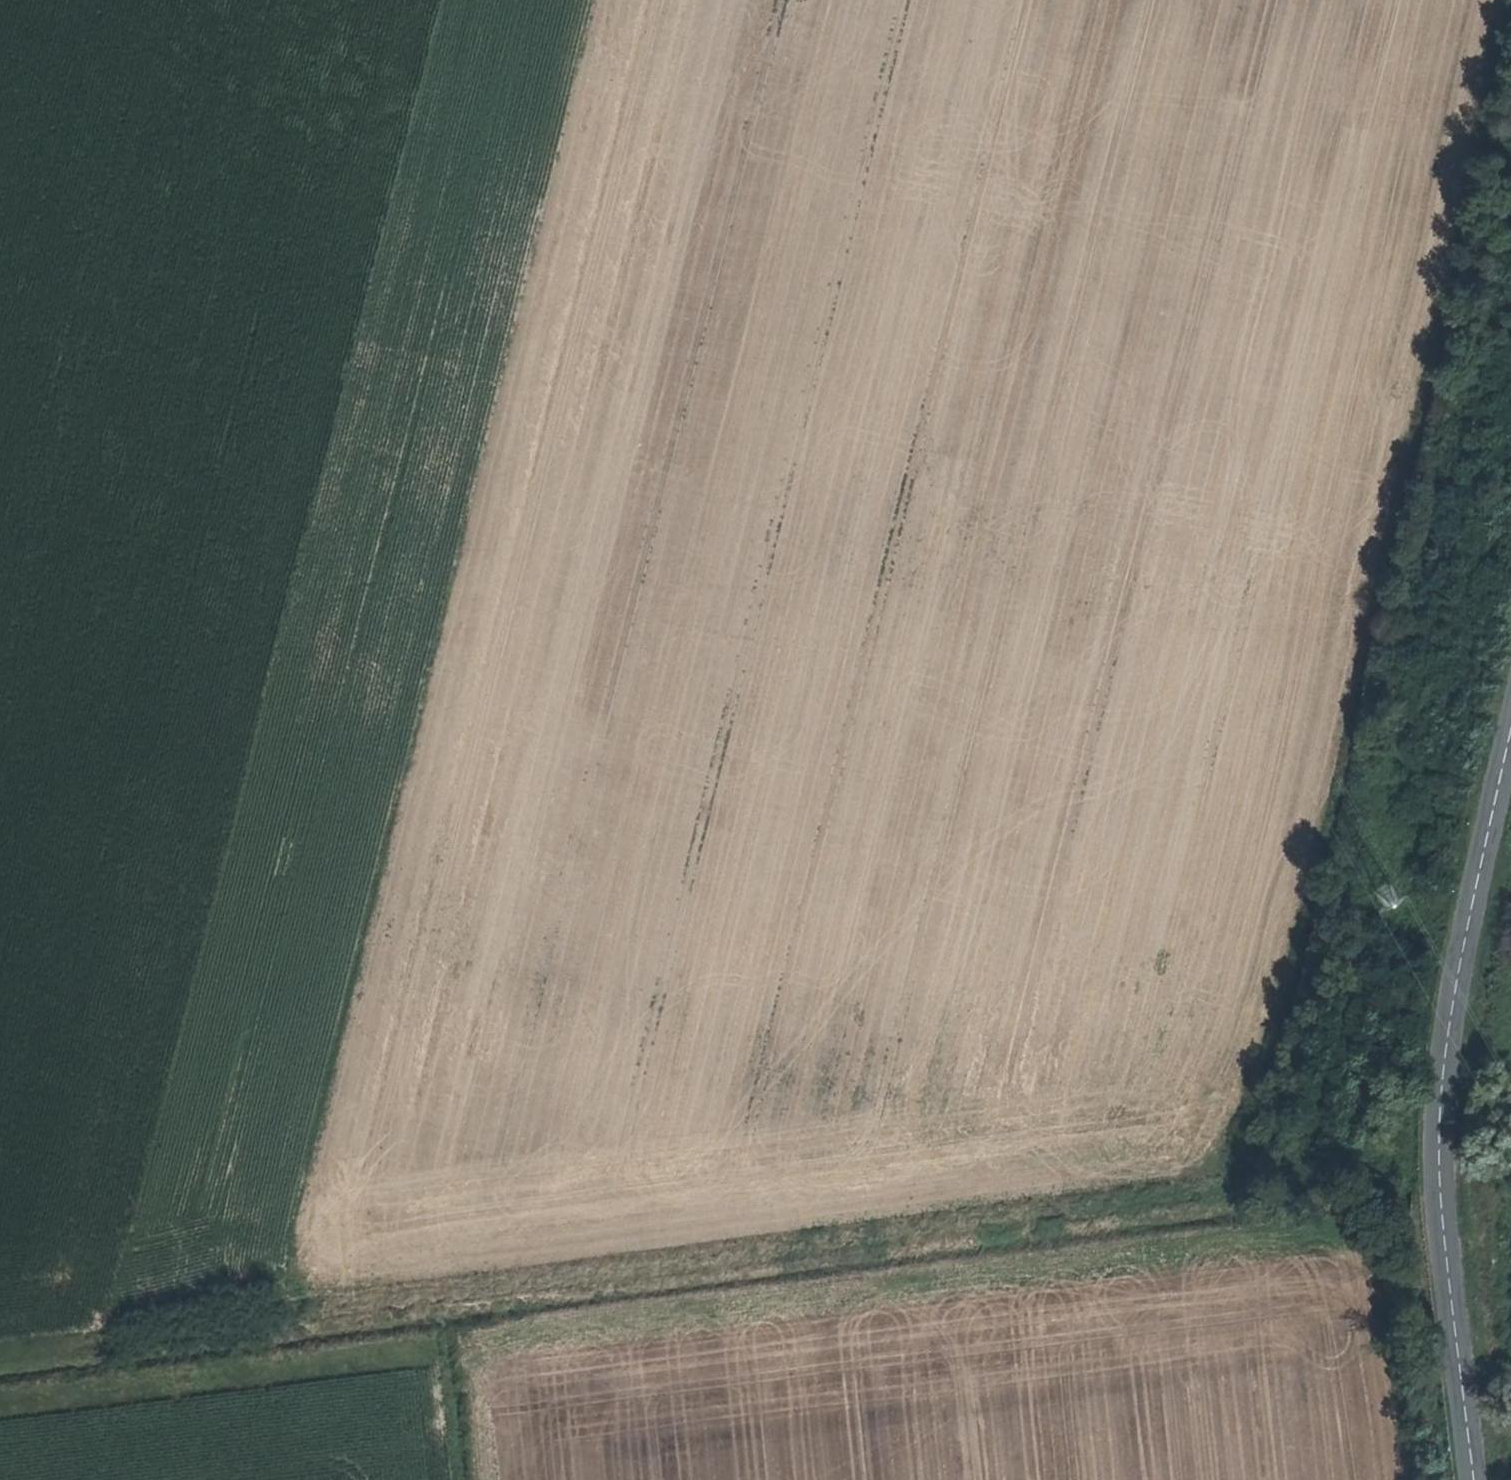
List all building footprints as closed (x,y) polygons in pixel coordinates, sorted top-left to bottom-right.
[(1375,887),(1381,905),(1398,899),(1391,881),(1375,887)]
